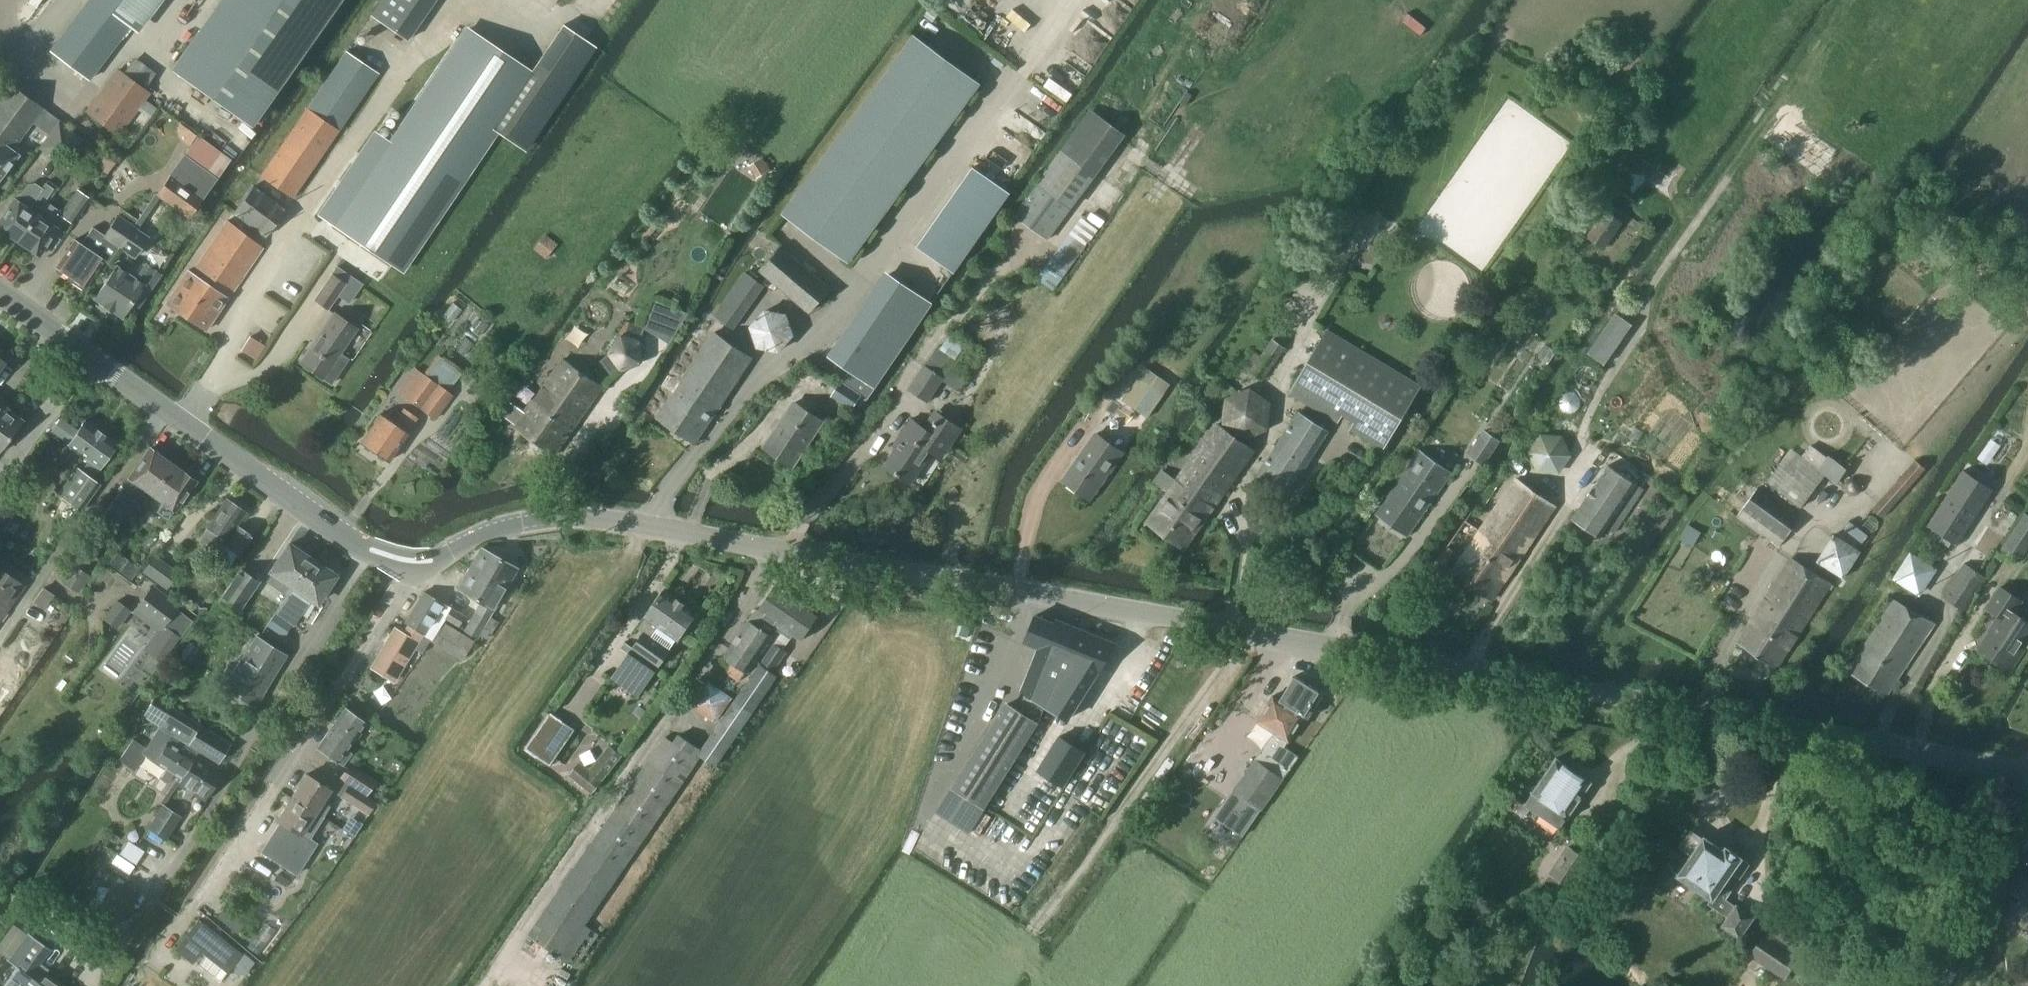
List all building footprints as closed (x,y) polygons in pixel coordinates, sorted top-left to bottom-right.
[(138,33),(164,0),(87,0),(49,49),(89,81),(130,27),(138,33)] [(252,125),(339,0),(220,0),(172,69),(252,125)] [(371,15),(407,39),(434,0),(382,0),(373,13),(371,15)] [(344,232),(400,269),(493,130),(525,151),(596,46),(563,24),(531,71),(477,34),(344,232)] [(783,212),(809,231),(851,262),(983,82),(914,32),(783,212)] [(294,195),(378,72),(347,50),(262,174),(294,195)] [(120,70),(119,72),(90,112),(120,134),(150,92),(146,89),(154,78),(133,62),(125,74),(120,70)] [(18,151),(11,146),(40,105),(11,84),(0,98),(0,177),(18,151)] [(1050,238),(1125,133),(1090,108),(1039,180),(1042,182),(1018,215),(1050,238)] [(83,138),(59,120),(39,147),(49,155),(57,145),(79,143),(83,138)] [(219,177),(232,159),(199,136),(158,194),(190,218),(219,177)] [(974,168),(920,246),(956,271),(1010,193),(974,168)] [(0,220),(0,229),(17,241),(24,231),(42,204),(46,206),(49,202),(57,191),(53,188),(54,188),(46,182),(42,187),(35,182),(28,183),(21,192),(19,193),(15,199),(0,220)] [(232,212),(265,237),(286,209),(254,184),(232,212)] [(83,244),(75,238),(55,267),(86,288),(117,242),(121,245),(131,231),(134,226),(150,203),(124,185),(83,244)] [(42,204),(24,231),(17,241),(39,256),(58,228),(64,218),(73,224),(91,198),(77,188),(62,211),(49,202),(46,206),(42,204)] [(1605,210),(1586,237),(1605,250),(1623,222),(1605,210)] [(1052,260),(1049,257),(1035,276),(1055,290),(1096,230),(1081,219),(1052,260)] [(192,273),(189,270),(165,303),(206,330),(263,248),(228,222),(192,273)] [(134,226),(131,231),(121,245),(135,255),(148,236),(134,226)] [(547,234),(535,249),(547,259),(559,244),(547,234)] [(832,288),(782,245),(760,271),(810,314),(832,288)] [(116,266),(95,298),(122,316),(132,302),(137,306),(160,272),(146,263),(139,275),(129,268),(126,272),(116,266)] [(333,273),(334,274),(316,300),(329,309),(339,294),(349,301),(361,285),(336,268),(333,273)] [(745,270),(714,315),(734,329),(765,284),(745,270)] [(870,378),(920,305),(888,283),(838,356),(870,378)] [(766,308),(751,326),(757,348),(780,352),(795,335),(788,313),(766,308)] [(1606,365),(1633,323),(1616,312),(1588,353),(1606,365)] [(333,313),(310,347),(300,362),(331,383),(348,359),(340,353),(357,328),(333,313)] [(626,321),(607,352),(611,353),(623,369),(642,362),(641,342),(646,327),(626,321)] [(662,386),(674,394),(658,417),(696,442),(753,357),(700,321),(692,333),(707,344),(682,382),(670,374),(662,386)] [(1343,415),(1354,421),(1352,426),(1383,445),(1419,384),(1327,330),(1290,391),(1340,419),(1343,415)] [(250,335),(241,349),(256,359),(265,345),(250,335)] [(1261,356),(1253,350),(1242,366),(1263,381),(1287,348),(1273,338),(1261,356)] [(940,343),(926,365),(910,389),(928,400),(942,379),(960,391),(976,367),(940,343)] [(423,373),(415,367),(397,392),(436,419),(454,394),(450,391),(463,372),(437,353),(423,373)] [(501,414),(516,424),(515,426),(556,455),(603,386),(562,357),(525,411),(510,401),(501,414)] [(1110,406),(1122,414),(1129,404),(1148,418),(1172,384),(1146,366),(1122,400),(1117,397),(1110,406)] [(863,394),(843,382),(834,396),(854,408),(863,394)] [(1250,388),(1227,398),(1225,423),(1245,438),(1268,428),(1271,403),(1250,388)] [(23,420),(0,403),(0,450),(23,420)] [(823,421),(794,403),(765,446),(794,465),(823,421)] [(393,422),(380,413),(361,441),(389,461),(418,418),(403,407),(393,422)] [(941,457),(961,428),(938,412),(926,429),(911,419),(897,439),(902,442),(886,466),(911,483),(914,479),(925,486),(933,474),(922,467),(933,451),(941,457)] [(1288,495),(1329,431),(1299,412),(1258,476),(1288,495)] [(81,471),(77,468),(59,493),(81,510),(100,484),(92,478),(99,468),(117,443),(85,421),(68,445),(89,460),(81,471)] [(1154,483),(1169,492),(1149,520),(1186,547),(1253,451),(1216,425),(1179,477),(1176,475),(1173,478),(1163,470),(1154,483)] [(1484,465),(1501,440),(1485,429),(1468,454),(1484,465)] [(1123,452),(1097,433),(1064,480),(1090,499),(1123,452)] [(1540,433),(1528,451),(1537,472),(1559,474),(1572,455),(1563,435),(1540,433)] [(129,477),(114,498),(124,504),(139,484),(152,494),(172,464),(150,448),(129,477)] [(1409,534),(1452,470),(1420,449),(1377,512),(1409,534)] [(1790,462),(1784,458),(1767,482),(1802,508),(1827,474),(1798,453),(1790,462)] [(1883,515),(1925,466),(1916,458),(1873,507),(1883,515)] [(152,494),(163,501),(156,510),(168,519),(196,481),(172,464),(152,494)] [(1637,484),(1609,465),(1573,518),(1601,537),(1637,484)] [(1958,541),(1991,488),(1964,471),(1931,525),(1958,541)] [(1845,489),(1847,492),(1850,495),(1855,495),(1859,494),(1861,491),(1863,488),(1862,483),(1860,479),(1856,477),(1853,477),(1849,478),(1846,481),(1844,485),(1845,489)] [(1493,599),(1556,506),(1515,478),(1452,571),(1493,599)] [(1800,515),(1757,486),(1736,515),(1781,546),(1800,515)] [(227,498),(200,537),(220,551),(224,545),(239,555),(252,535),(238,525),(246,512),(227,498)] [(2027,552),(2027,514),(2024,512),(2000,549),(2021,563),(2027,552)] [(1834,533),(1817,561),(1845,578),(1862,550),(1834,533)] [(265,583),(279,592),(276,596),(284,601),(311,559),(289,544),(271,571),(272,572),(265,583)] [(481,548),(470,567),(469,568),(505,588),(517,568),(481,548)] [(1921,596),(1938,569),(1910,551),(1893,579),(1921,596)] [(177,572),(154,556),(142,572),(165,588),(177,572)] [(85,562),(76,557),(61,581),(79,593),(91,575),(81,569),(85,562)] [(1792,558),(1738,643),(1776,668),(1828,587),(1832,590),(1834,585),(1792,558)] [(311,559),(284,601),(277,611),(294,623),(311,598),(317,602),(335,575),(311,559)] [(1945,590),(1948,592),(1944,598),(1964,610),(1986,575),(1964,561),(1945,590)] [(9,609),(6,607),(23,584),(0,567),(0,622),(9,609)] [(259,580),(241,568),(219,600),(258,627),(263,619),(242,605),(259,580)] [(458,588),(480,601),(472,615),(485,623),(489,617),(505,588),(469,568),(458,588)] [(748,673),(778,629),(798,597),(778,583),(759,610),(757,609),(724,657),(748,673)] [(143,648),(162,662),(193,621),(177,609),(180,604),(153,584),(132,613),(156,630),(143,648)] [(2012,671),(2026,650),(2022,647),(2027,637),(2027,619),(2016,611),(2024,600),(2000,584),(1985,607),(1998,615),(1987,631),(1988,632),(1977,647),(2012,671)] [(43,588),(34,601),(43,608),(53,594),(43,588)] [(405,623),(407,624),(403,631),(394,626),(369,668),(395,683),(415,649),(423,653),(430,641),(462,660),(474,640),(444,622),(445,619),(458,626),(465,615),(424,590),(405,623)] [(644,632),(616,671),(612,678),(637,696),(670,650),(652,638),(660,627),(678,640),(698,612),(666,590),(639,628),(644,632)] [(798,597),(778,629),(791,639),(794,635),(802,640),(820,612),(798,597)] [(1888,601),(1892,603),(1848,670),(1889,693),(1935,622),(1890,597),(1888,601)] [(116,599),(102,617),(117,628),(130,610),(116,599)] [(207,607),(198,607),(199,617),(207,617),(207,607)] [(464,629),(477,637),(479,634),(487,638),(498,622),(489,617),(485,623),(472,615),(464,629)] [(1036,615),(1025,641),(1040,647),(1043,639),(1068,649),(1076,627),(1064,622),(1057,619),(1055,623),(1036,615)] [(1049,699),(1047,705),(1069,719),(1116,643),(1076,627),(1068,649),(1049,699)] [(286,655),(255,636),(224,687),(255,706),(286,655)] [(1040,647),(1023,689),(1049,699),(1068,649),(1043,639),(1040,647)] [(189,663),(199,647),(188,641),(179,656),(189,663)] [(775,670),(788,651),(775,642),(762,661),(775,670)] [(673,741),(664,735),(528,936),(576,969),(588,950),(587,950),(599,932),(587,924),(702,755),(717,766),(776,679),(759,667),(703,749),(679,732),(673,741)] [(379,683),(367,676),(362,685),(373,691),(379,683)] [(1281,700),(1274,696),(1258,721),(1289,740),(1319,691),(1295,677),(1281,700)] [(717,722),(734,697),(708,680),(691,705),(717,722)] [(1004,697),(1006,690),(998,689),(997,696),(1004,697)] [(157,697),(145,717),(219,762),(231,744),(157,697)] [(281,718),(290,705),(279,698),(271,712),(281,718)] [(1007,700),(951,787),(978,804),(986,808),(1041,722),(1007,700)] [(318,747),(320,748),(344,765),(352,753),(347,749),(365,722),(344,708),(318,747)] [(551,719),(534,745),(542,751),(540,754),(552,762),(571,732),(551,719)] [(145,755),(156,761),(181,778),(182,778),(198,754),(199,752),(172,735),(159,727),(146,747),(133,739),(119,759),(135,770),(145,755)] [(1256,759),(1236,787),(1226,801),(1249,818),(1259,804),(1262,807),(1299,756),(1291,750),(1287,755),(1282,751),(1289,742),(1275,732),(1255,758),(1256,759)] [(1060,736),(1038,770),(1064,786),(1086,752),(1060,736)] [(183,794),(190,799),(193,793),(204,800),(223,770),(198,754),(182,778),(181,778),(178,783),(187,788),(183,794)] [(580,760),(569,775),(593,793),(604,780),(602,778),(613,764),(602,756),(592,769),(580,760)] [(1514,810),(1525,817),(1531,808),(1560,828),(1592,782),(1557,758),(1526,803),(1521,800),(1514,810)] [(366,795),(377,780),(350,762),(340,777),(366,795)] [(306,774),(292,796),(323,816),(330,805),(323,800),(330,789),(318,782),(306,774)] [(345,781),(336,793),(368,813),(375,802),(345,781)] [(285,824),(269,848),(304,872),(313,859),(316,854),(320,849),(321,846),(313,841),(309,838),(323,816),(292,796),(277,819),(285,824)] [(181,816),(163,805),(148,828),(166,839),(181,816)] [(1707,903),(1726,916),(1721,924),(1740,938),(1754,918),(1726,898),(1751,864),(1726,846),(1724,849),(1706,836),(1704,839),(1691,830),(1680,846),(1692,854),(1679,873),(1712,897),(1707,903)] [(1563,905),(1592,859),(1567,843),(1538,890),(1563,905)] [(2020,872),(2008,889),(2027,903),(2027,877),(2020,872)] [(139,893),(117,879),(88,923),(111,937),(139,893)] [(198,918),(174,949),(192,963),(201,952),(227,972),(232,965),(244,974),(256,960),(224,936),(223,937),(198,918)] [(265,922),(248,946),(258,954),(276,930),(265,922)] [(45,975),(50,969),(41,962),(50,950),(52,951),(52,950),(27,933),(26,934),(28,935),(10,961),(8,960),(7,961),(18,968),(9,980),(7,979),(4,984),(6,985),(62,985),(45,975)] [(1786,976),(1799,956),(1765,933),(1752,953),(1786,976)] [(2015,985),(2027,985),(2027,967),(2015,985)] [(1802,973),(1794,985),(1796,985),(1819,985),(1820,985),(1802,973)]
